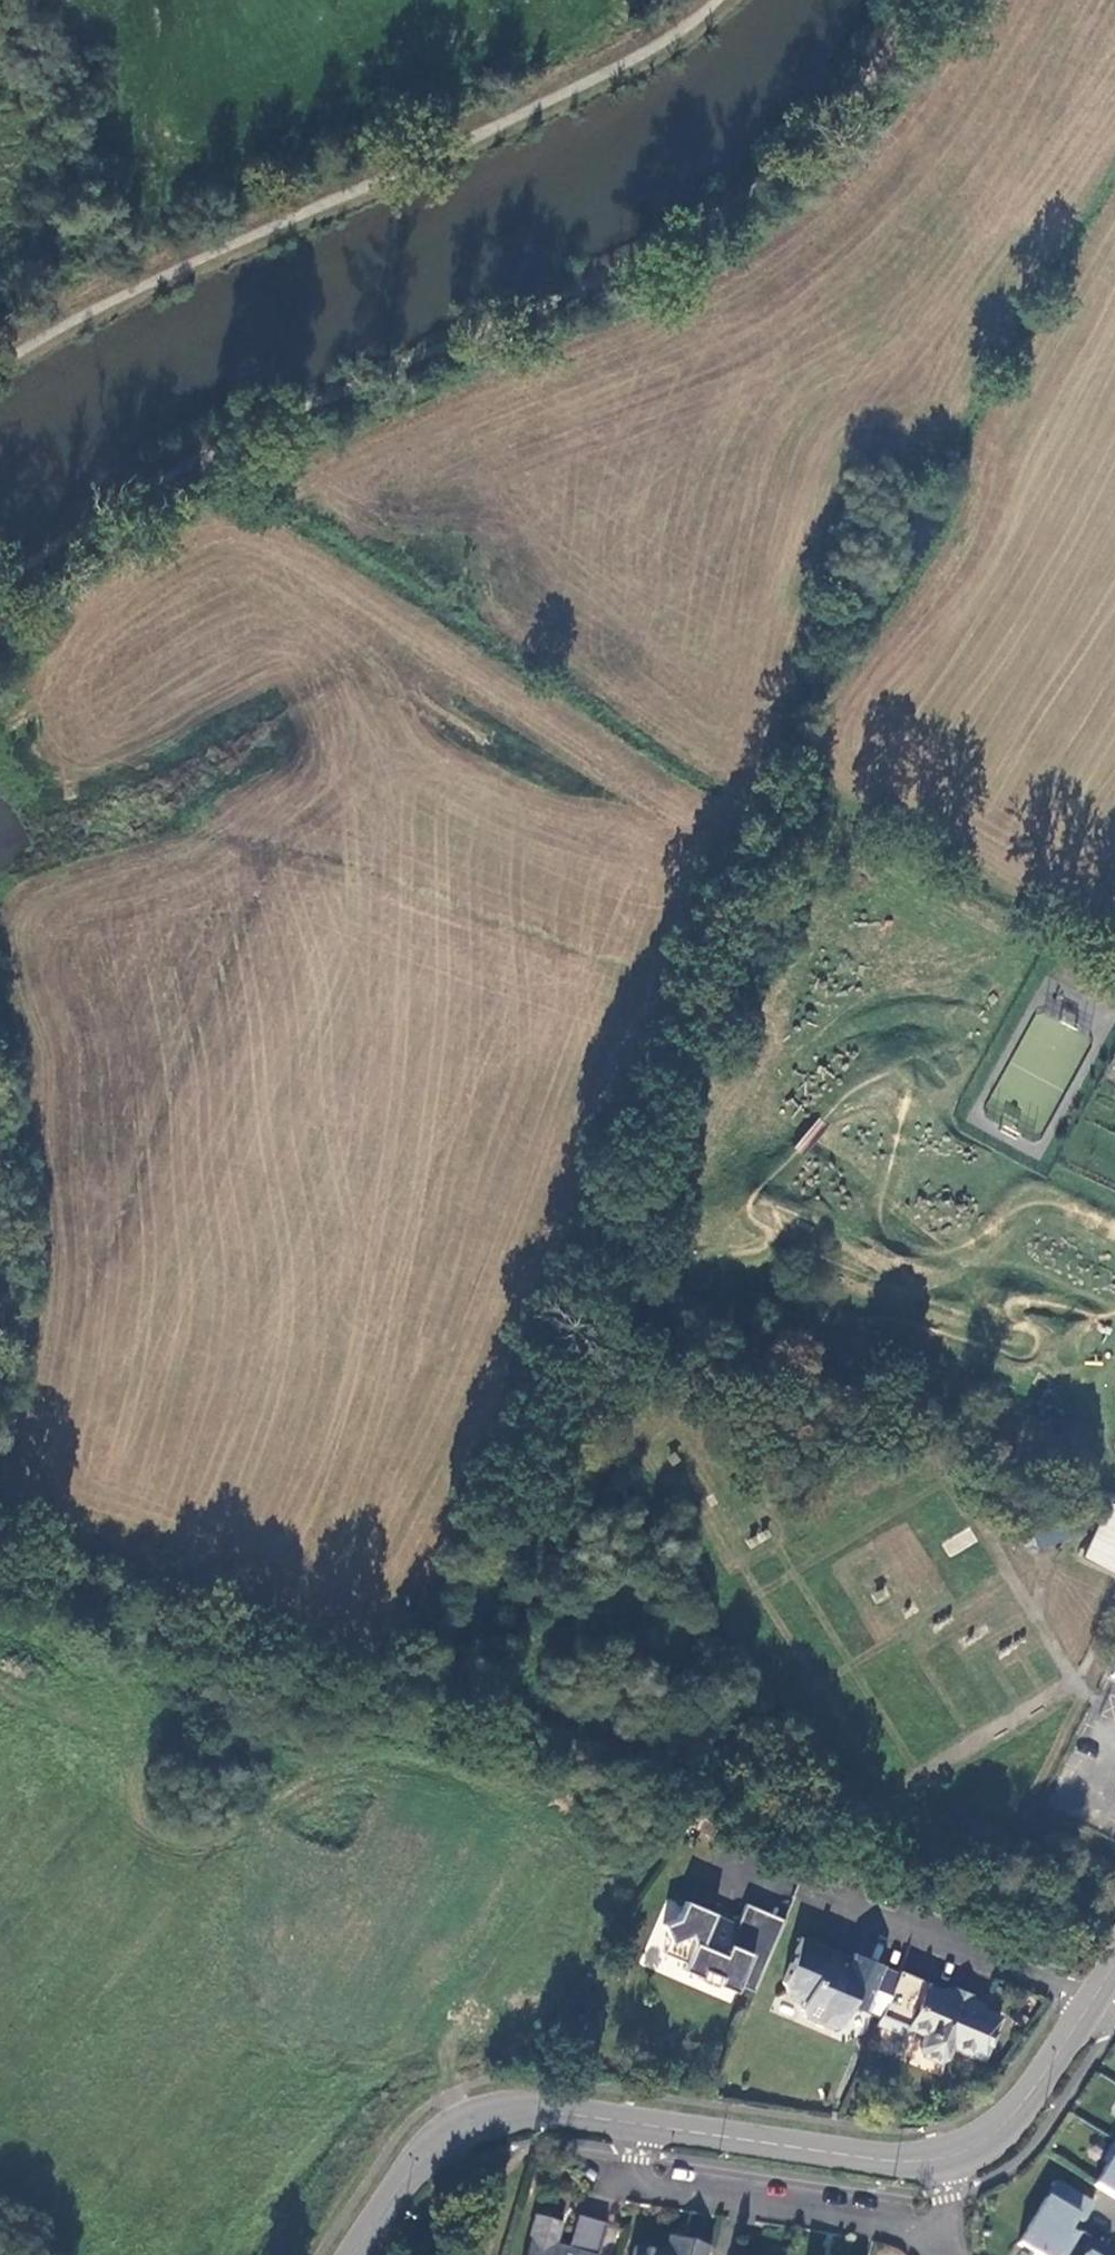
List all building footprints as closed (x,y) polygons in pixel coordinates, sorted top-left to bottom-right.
[(1097,1499),(1072,1553),(1111,1572),(1114,1564),(1114,1507),(1097,1499)] [(703,1825),(710,1809),(702,1806),(694,1823),(703,1825)] [(750,1994),(780,1924),(740,1907),(729,1932),(708,1923),(709,1919),(678,1906),(671,1919),(655,1926),(663,1942),(670,1958),(679,1963),(677,1970),(693,1977),(693,1981),(702,1989),(714,1990),(716,1986),(732,1994),(735,1987),(750,1994)] [(845,2008),(859,2014),(879,1967),(850,1954),(846,1963),(828,1954),(829,1951),(797,1939),(777,1985),(783,1996),(800,2002),(796,2012),(801,2020),(828,2031),(836,2029),(845,2008)] [(670,1958),(663,1942),(658,1954),(670,1958)] [(859,2014),(875,2020),(876,2019),(895,1974),(879,1967),(859,2014)] [(924,1984),(896,1971),(895,1974),(876,2019),(905,2031),(920,2037),(915,2051),(918,2057),(933,2063),(941,2060),(947,2047),(978,2060),(994,2019),(978,2011),(978,2007),(967,2002),(950,1995),(939,1991),(938,1994),(922,1989),(924,1984)] [(953,1990),(950,1995),(967,2002),(968,1996),(953,1990)] [(875,2020),(873,2026),(902,2038),(905,2031),(876,2019),(875,2020)] [(1113,2143),(1107,2140),(1095,2160),(1101,2164),(1088,2185),(1114,2201),(1114,2139),(1113,2143)] [(1049,2182),(1012,2244),(1030,2254),(1059,2254),(1070,2237),(1062,2232),(1065,2227),(1071,2217),(1078,2221),(1088,2205),(1049,2182)] [(602,2229),(571,2220),(562,2250),(550,2247),(554,2228),(530,2222),(521,2254),(594,2254),(602,2229)] [(1073,2231),(1065,2227),(1062,2232),(1070,2237),(1073,2231)] [(677,2242),(665,2239),(661,2254),(674,2254),(677,2242)] [(707,2251),(677,2242),(674,2254),(706,2254),(707,2251)]
